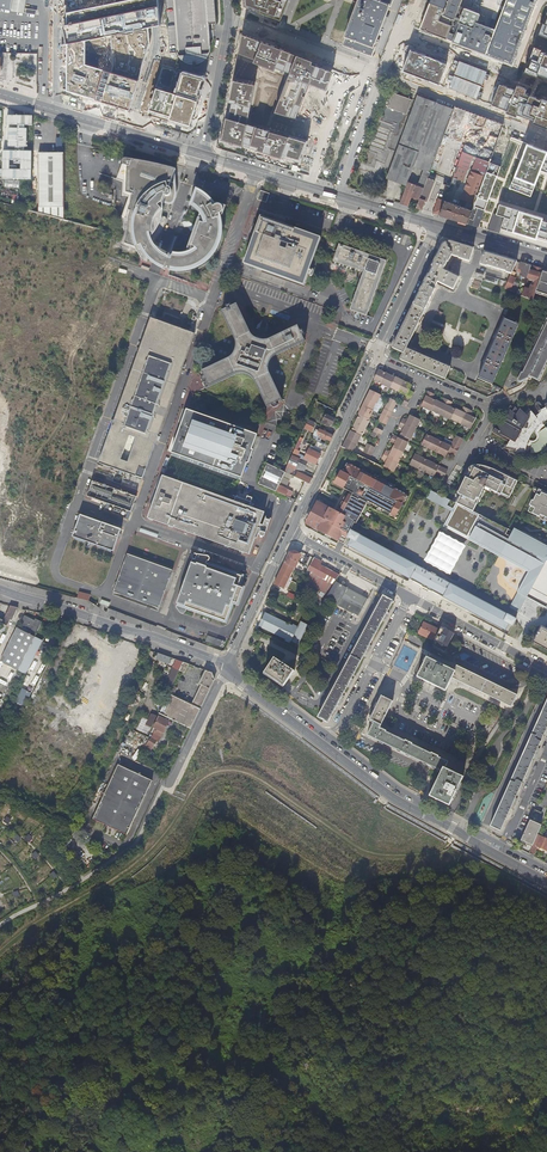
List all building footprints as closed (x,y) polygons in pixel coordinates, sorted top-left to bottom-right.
[(10,10),(12,0),(0,0),(0,8),(10,10)] [(10,10),(25,12),(26,0),(12,0),(10,10)] [(211,47),(209,24),(217,24),(215,0),(166,0),(168,25),(170,54),(177,53),(179,57),(181,59),(182,60),(184,62),(187,63),(189,64),(191,65),(194,65),(197,64),(199,64),(203,62),(205,60),(207,58),(210,58),(210,54),(210,52),(211,47)] [(244,6),(280,19),(287,0),(243,0),(244,6)] [(346,30),(346,32),(343,40),(345,41),(343,45),(371,55),(375,46),(373,46),(374,43),(388,8),(387,8),(388,5),(390,6),(392,0),(358,0),(357,2),(351,17),(346,30)] [(452,41),(464,8),(459,6),(461,0),(430,0),(419,29),(452,41)] [(452,41),(512,64),(536,0),(506,0),(494,30),(475,22),(484,0),(468,0),(464,8),(452,41)] [(533,74),(546,79),(546,32),(533,74)] [(313,62),(242,34),(239,53),(254,59),(253,61),(275,70),(276,68),(289,73),(274,112),(296,119),(309,84),(325,90),(332,72),(312,64),(313,62)] [(403,70),(417,76),(419,71),(425,56),(414,51),(412,47),(409,46),(405,48),(404,51),(406,54),(409,56),(403,70)] [(79,55),(80,96),(90,96),(89,54),(79,55)] [(429,75),(419,71),(417,76),(438,84),(446,64),(435,59),(429,75)] [(339,182),(368,77),(353,72),(329,158),(332,159),(327,178),(339,182)] [(254,85),(234,80),(229,102),(232,103),(229,118),(247,123),(254,85)] [(390,92),(385,107),(405,114),(410,99),(390,92)] [(417,156),(409,177),(412,178),(413,178),(415,174),(416,174),(418,168),(424,170),(421,179),(420,182),(422,183),(425,184),(427,178),(440,144),(453,109),(423,98),(416,95),(397,148),(417,156)] [(300,159),(306,141),(225,118),(221,139),(282,157),(283,154),(300,159)] [(379,120),(370,146),(382,151),(389,131),(393,132),(396,123),(393,122),(392,125),(379,120)] [(527,143),(510,186),(531,195),(546,153),(546,152),(527,143)] [(386,177),(406,184),(407,182),(409,177),(417,156),(397,148),(386,177)] [(248,149),(247,158),(261,160),(262,151),(248,149)] [(475,157),(463,152),(451,183),(453,184),(456,178),(463,181),(467,170),(471,158),(474,159),(475,157)] [(63,208),(63,154),(38,154),(38,208),(63,208)] [(476,157),(471,171),(484,176),(489,162),(476,157)] [(161,253),(150,241),(152,237),(155,234),(157,231),(159,226),(160,224),(162,220),(163,215),(163,210),(163,204),(166,197),(167,197),(168,197),(169,197),(170,196),(171,196),(172,193),(172,192),(172,190),(171,189),(169,187),(175,170),(176,170),(164,166),(156,165),(146,162),(128,159),(126,159),(124,160),(123,161),(116,180),(123,182),(122,195),(129,197),(122,217),(125,218),(124,222),(124,228),(124,233),(120,246),(137,252),(143,260),(145,256),(148,259),(152,263),(155,266),(160,268),(164,270),(165,269),(169,270),(169,271),(169,272),(170,270),(173,271),(181,271),(188,270),(193,270),(199,267),(204,264),(207,262),(209,260),(214,254),(216,252),(217,249),(219,244),(220,241),(221,238),(222,236),(222,231),(222,228),(222,223),(221,219),(220,215),(221,215),(223,214),(223,213),(224,211),(224,210),(222,207),(221,206),(219,206),(217,206),(215,207),(214,205),(213,203),(211,201),(208,198),(203,194),(199,192),(198,195),(195,196),(194,197),(193,198),(193,200),(193,201),(194,202),(197,204),(195,208),(199,212),(201,214),(202,216),(204,220),(205,223),(206,227),(206,231),(205,234),(204,238),(203,241),(201,244),(198,248),(196,249),(193,251),(190,253),(187,254),(184,255),(179,255),(176,255),(173,254),(173,253),(172,256),(169,256),(170,255),(169,254),(169,257),(161,253)] [(412,178),(410,183),(415,185),(423,188),(425,186),(425,184),(422,183),(420,182),(421,179),(424,170),(418,168),(416,174),(415,174),(413,178),(412,178)] [(484,176),(471,171),(467,182),(461,199),(465,200),(462,207),(444,200),(444,201),(439,215),(467,223),(484,176)] [(434,180),(427,178),(425,184),(425,186),(423,188),(419,199),(416,208),(421,209),(425,201),(426,201),(434,180)] [(411,197),(419,199),(423,188),(415,185),(410,183),(407,182),(406,184),(399,203),(408,205),(411,197)] [(258,200),(267,202),(270,193),(261,191),(258,200)] [(438,199),(432,213),(439,215),(444,201),(438,199)] [(542,217),(500,204),(497,213),(505,216),(501,227),(546,241),(546,220),(542,217)] [(260,218),(243,264),(303,286),(320,239),(260,218)] [(469,261),(473,248),(449,241),(442,244),(412,307),(392,348),(403,353),(400,359),(444,379),(449,367),(406,348),(434,290),(433,289),(437,282),(453,289),(458,278),(442,270),(446,262),(448,262),(451,255),(458,257),(458,258),(469,261)] [(366,316),(386,262),(340,246),(334,261),(357,269),(359,272),(361,271),(363,275),(361,277),(362,279),(351,310),(366,316)] [(506,272),(511,274),(516,262),(484,252),(480,265),(486,266),(506,272)] [(520,276),(523,277),(527,278),(529,270),(531,266),(520,263),(518,269),(519,269),(518,272),(521,273),(520,276)] [(529,289),(524,288),(521,296),(533,301),(542,270),(542,269),(532,266),(531,271),(529,270),(527,278),(533,280),(532,284),(531,284),(529,289)] [(542,270),(535,293),(546,298),(546,272),(542,270)] [(515,278),(510,276),(504,288),(514,293),(518,283),(514,281),(515,278)] [(251,333),(249,329),(237,304),(222,311),(235,340),(236,342),(236,346),(236,349),(234,353),(232,356),(230,357),(228,359),(202,371),(209,387),(236,374),(238,373),(240,373),(241,373),(244,373),(247,374),(249,375),(251,377),(252,378),(254,380),(255,383),(259,391),(267,407),(282,400),(271,377),(270,373),(269,370),(269,367),(269,365),(270,363),(271,361),(273,358),(275,356),(276,355),(305,341),(304,338),(298,326),(268,339),(265,340),(262,340),(259,339),(256,338),(254,337),(252,334),(251,333)] [(538,381),(546,364),(546,318),(533,346),(534,347),(531,352),(518,379),(517,380),(517,381),(519,382),(520,382),(527,379),(530,381),(531,378),(538,381)] [(156,321),(150,319),(114,420),(115,421),(99,463),(121,471),(142,478),(157,436),(194,334),(188,332),(184,331),(186,328),(161,319),(160,322),(156,321)] [(504,319),(478,378),(492,384),(518,325),(504,319)] [(373,380),(381,384),(386,374),(378,370),(373,380)] [(381,384),(390,388),(395,377),(386,374),(381,384)] [(390,388),(398,392),(403,381),(398,378),(395,377),(390,388)] [(406,396),(406,397),(410,399),(413,392),(409,390),(412,385),(403,381),(398,392),(406,396)] [(370,390),(366,398),(376,403),(380,395),(370,390)] [(420,407),(430,411),(435,400),(431,398),(430,398),(432,393),(427,392),(420,407)] [(372,410),(376,403),(366,398),(362,405),(372,410)] [(441,403),(439,402),(435,400),(430,411),(440,415),(447,400),(443,398),(442,401),(441,403)] [(450,407),(450,405),(452,402),(447,400),(440,415),(450,420),(451,419),(455,411),(455,409),(451,408),(450,407)] [(505,405),(502,411),(505,412),(534,430),(538,426),(539,425),(540,424),(541,423),(542,422),(541,420),(546,416),(546,403),(544,404),(545,408),(543,409),(542,407),(539,408),(538,405),(537,405),(541,412),(535,417),(530,411),(525,414),(519,408),(518,410),(514,407),(513,409),(510,405),(508,408),(507,409),(505,405)] [(368,419),(372,410),(362,405),(358,414),(359,414),(368,419)] [(256,435),(257,432),(188,407),(171,456),(240,480),(241,478),(248,461),(249,461),(252,452),(251,452),(257,435),(256,435)] [(451,419),(460,424),(465,414),(468,409),(463,407),(461,412),(455,409),(455,411),(451,419)] [(472,411),(468,409),(465,414),(460,424),(461,424),(471,429),(476,418),(470,416),(472,411)] [(530,437),(534,430),(505,412),(502,411),(492,427),(494,428),(492,432),(508,442),(504,449),(511,450),(511,451),(512,452),(512,453),(516,451),(517,447),(519,447),(519,448),(520,448),(524,451),(525,448),(526,445),(529,439),(530,437)] [(365,427),(369,419),(368,419),(359,414),(355,422),(365,427)] [(333,425),(335,420),(326,415),(322,423),(330,427),(331,424),(333,425)] [(402,418),(400,423),(415,430),(420,420),(410,415),(408,419),(407,421),(406,420),(402,418)] [(361,436),(365,427),(355,422),(351,430),(361,435),(361,436)] [(400,423),(398,427),(400,427),(403,429),(400,435),(410,440),(415,430),(400,423)] [(524,451),(525,451),(535,452),(544,449),(546,444),(546,428),(545,425),(542,423),(538,426),(534,430),(530,437),(529,439),(526,445),(524,451)] [(323,431),(320,430),(319,429),(319,431),(316,430),(313,435),(324,440),(325,439),(331,441),(333,436),(323,431)] [(357,444),(361,435),(351,430),(350,430),(346,439),(357,444)] [(395,444),(393,447),(403,452),(405,449),(408,442),(393,435),(391,440),(394,441),(396,442),(395,444)] [(434,438),(426,435),(421,445),(429,449),(434,438)] [(450,448),(448,452),(454,455),(455,455),(463,439),(456,436),(451,446),(450,448)] [(442,442),(434,438),(429,449),(436,452),(437,453),(442,442)] [(353,452),(357,444),(346,439),(342,447),(353,452)] [(314,447),(320,450),(323,443),(317,440),(314,447)] [(448,452),(450,448),(451,446),(442,442),(437,453),(446,457),(448,452)] [(314,447),(311,446),(310,449),(309,449),(305,458),(298,455),(300,452),(295,450),(293,454),(301,458),(316,465),(321,455),(320,455),(322,451),(320,450),(314,447)] [(389,452),(386,451),(384,455),(398,462),(403,452),(393,447),(391,451),(390,453),(389,452)] [(524,455),(524,451),(520,448),(519,448),(519,447),(517,447),(516,451),(515,454),(524,455)] [(409,465),(418,469),(423,458),(415,454),(409,465)] [(292,455),(285,472),(290,475),(310,484),(312,479),(295,471),(296,470),(304,472),(307,467),(299,463),(301,459),(292,455)] [(382,459),(385,461),(387,461),(386,463),(384,467),(388,469),(394,472),(398,462),(384,455),(382,459)] [(418,469),(426,473),(431,462),(423,458),(418,469)] [(436,474),(444,477),(440,475),(443,468),(442,467),(431,462),(426,473),(434,477),(436,474)] [(408,493),(351,463),(345,474),(343,477),(340,476),(336,484),(351,492),(353,493),(351,497),(349,495),(348,498),(343,508),(341,510),(344,512),(342,515),(339,513),(322,504),(318,502),(317,502),(306,524),(312,527),(318,530),(325,534),(331,537),(344,543),(347,537),(351,530),(355,522),(356,523),(368,501),(378,507),(391,513),(396,516),(408,493)] [(460,493),(457,501),(458,504),(472,511),(483,487),(509,498),(517,481),(487,466),(480,464),(475,464),(469,477),(466,475),(458,491),(460,493)] [(163,477),(149,518),(249,554),(264,513),(249,508),(253,499),(248,497),(246,501),(236,497),(234,502),(163,477)] [(130,512),(135,497),(92,482),(87,496),(130,512)] [(545,495),(546,493),(537,489),(532,500),(530,501),(528,505),(529,506),(526,511),(537,517),(541,520),(546,522),(546,496),(545,495)] [(449,500),(430,491),(428,496),(447,505),(449,500)] [(340,506),(343,508),(348,498),(345,496),(340,506)] [(467,537),(479,514),(472,511),(458,504),(446,525),(467,537)] [(391,513),(378,507),(377,509),(389,516),(391,513)] [(81,514),(73,536),(113,551),(121,529),(81,514)] [(266,518),(260,536),(265,538),(271,520),(271,519),(270,521),(266,520),(267,518),(266,518)] [(478,523),(468,540),(498,556),(528,571),(509,607),(519,612),(527,597),(534,601),(546,608),(546,607),(546,546),(514,528),(508,539),(478,523)] [(436,591),(437,593),(505,630),(508,624),(512,626),(516,619),(507,614),(476,597),(475,597),(435,576),(436,575),(431,572),(431,573),(391,552),(359,534),(359,535),(351,530),(347,537),(351,539),(347,545),(415,582),(416,582),(417,582),(418,581),(421,583),(424,584),(423,585),(426,586),(425,587),(428,588),(430,589),(430,588),(434,590),(436,591)] [(441,532),(439,532),(438,536),(435,539),(434,543),(431,546),(431,549),(427,553),(427,556),(423,560),(425,561),(427,563),(430,564),(433,566),(437,567),(440,570),(443,571),(446,573),(449,573),(451,575),(452,570),(454,567),(455,563),(458,560),(459,556),(462,554),(462,550),(466,546),(463,543),(461,543),(456,540),(454,539),(450,536),(446,536),(443,533),(441,532)] [(289,552),(273,585),(282,589),(293,567),(295,563),(300,554),(293,551),(289,552)] [(111,591),(159,609),(173,571),(125,553),(111,591)] [(208,557),(198,555),(195,555),(177,604),(226,622),(233,602),(238,604),(243,588),(239,587),(242,577),(207,564),(207,562),(208,562),(209,561),(210,561),(210,559),(210,558),(210,557),(208,557)] [(321,562),(314,558),(313,561),(312,561),(307,570),(310,572),(305,583),(321,591),(328,595),(335,582),(339,575),(320,565),(321,562)] [(295,563),(293,567),(302,571),(304,567),(295,563)] [(343,586),(335,582),(328,595),(326,599),(358,616),(367,599),(348,588),(348,587),(347,587),(347,588),(344,586),(344,585),(343,585),(343,586)] [(79,592),(77,598),(89,601),(91,594),(79,592)] [(338,708),(339,706),(337,705),(342,695),(347,687),(349,688),(350,685),(348,684),(351,678),(363,657),(365,657),(366,655),(364,654),(369,645),(382,621),(384,622),(385,620),(384,619),(387,612),(392,603),(393,604),(394,601),(383,595),(377,607),(376,607),(376,608),(375,610),(367,625),(367,624),(366,626),(366,627),(357,643),(356,645),(355,646),(356,646),(346,664),(345,666),(344,667),(336,683),(335,683),(335,685),(334,686),(324,705),(323,706),(322,708),(323,708),(318,717),(328,722),(336,707),(338,708)] [(185,607),(177,604),(176,607),(180,613),(182,614),(184,614),(185,613),(186,612),(187,610),(186,608),(185,607)] [(12,620),(18,608),(10,605),(2,620),(1,622),(7,624),(10,619),(12,620)] [(21,626),(36,634),(42,623),(46,615),(28,610),(26,616),(21,626)] [(291,641),(299,645),(310,626),(300,622),(297,627),(292,625),(292,626),(265,613),(263,617),(262,617),(260,622),(258,626),(285,639),(284,640),(290,643),(291,641)] [(470,620),(480,626),(482,621),(472,616),(470,620)] [(59,618),(54,617),(42,640),(28,668),(25,674),(0,724),(0,729),(12,735),(59,642),(50,637),(55,626),(59,618)] [(439,629),(423,622),(418,633),(434,640),(439,629)] [(64,631),(55,626),(50,637),(59,642),(64,631)] [(453,633),(440,627),(439,629),(434,640),(432,645),(444,651),(453,633)] [(541,627),(536,635),(533,641),(546,649),(546,630),(541,627)] [(21,630),(17,628),(0,661),(4,663),(21,630)] [(42,640),(35,636),(36,634),(34,633),(33,635),(31,635),(32,633),(29,631),(28,633),(21,630),(4,663),(18,670),(21,664),(28,668),(42,640)] [(224,641),(207,636),(205,642),(222,647),(224,641)] [(166,662),(168,657),(159,653),(157,659),(166,662)] [(273,660),(264,673),(275,681),(284,686),(294,671),(274,658),(273,660)] [(477,676),(456,666),(454,671),(427,658),(417,677),(446,691),(453,678),(512,706),(517,695),(508,690),(477,676)] [(166,683),(172,686),(179,671),(183,662),(177,660),(166,683)] [(189,664),(183,662),(179,671),(185,673),(189,664)] [(28,668),(21,664),(18,670),(25,674),(28,668)] [(211,673),(205,671),(199,684),(201,685),(191,705),(173,696),(177,688),(172,686),(159,713),(166,717),(170,718),(191,728),(214,680),(211,673)] [(441,772),(429,797),(450,806),(456,793),(463,777),(445,769),(448,762),(438,757),(438,756),(431,753),(431,754),(412,744),(412,743),(405,740),(404,741),(386,731),(380,728),(393,701),(381,696),(375,708),(369,721),(373,723),(367,736),(380,742),(401,753),(427,765),(441,772)] [(514,808),(511,806),(515,798),(525,776),(534,757),(536,758),(537,756),(535,755),(538,748),(546,728),(546,701),(544,707),(543,709),(542,710),(543,710),(536,726),(535,726),(535,727),(534,728),(527,745),(526,745),(526,746),(525,748),(517,767),(516,768),(515,769),(516,770),(508,786),(507,787),(507,789),(498,809),(498,808),(497,810),(497,811),(497,812),(490,826),(500,831),(510,809),(513,810),(514,808)] [(170,718),(166,717),(165,719),(158,716),(153,727),(157,729),(156,731),(154,730),(153,733),(161,737),(165,728),(167,729),(169,726),(167,725),(170,718)] [(153,733),(151,732),(148,738),(150,738),(151,739),(156,741),(158,742),(161,737),(153,733)] [(146,748),(151,750),(152,750),(156,741),(151,739),(146,748)] [(127,746),(123,743),(118,751),(123,753),(127,746)] [(142,752),(138,750),(133,757),(137,759),(142,752)] [(112,828),(127,835),(152,781),(118,765),(93,819),(108,826),(112,828)] [(521,840),(533,845),(537,836),(541,826),(536,825),(541,813),(535,810),(521,840)] [(19,842),(21,837),(16,834),(13,839),(19,842)] [(30,842),(33,838),(29,834),(25,838),(30,842)] [(537,836),(533,845),(529,853),(534,855),(537,847),(540,848),(539,849),(542,851),(543,849),(546,851),(546,850),(546,840),(537,836)] [(35,851),(31,856),(36,860),(40,856),(35,851)] [(54,871),(49,875),(53,880),(58,876),(54,871)] [(0,882),(0,889),(1,890),(12,883),(9,877),(0,882)]
